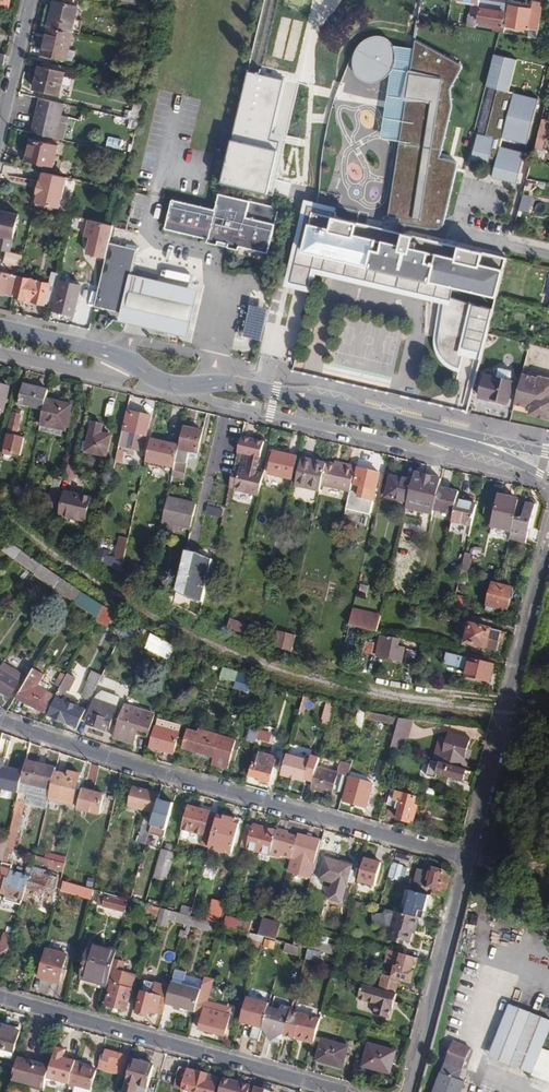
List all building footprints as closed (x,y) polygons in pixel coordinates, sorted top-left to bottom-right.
[(10,0),(0,0),(0,6),(8,8),(10,0)] [(53,0),(47,26),(72,31),(78,6),(53,0)] [(504,32),(505,26),(503,25),(506,3),(487,0),(482,0),(478,21),(495,24),(494,30),(504,32)] [(529,30),(538,31),(543,3),(533,1),(532,8),(509,4),(505,26),(529,30)] [(476,26),(478,16),(468,14),(466,24),(476,26)] [(72,31),(47,26),(41,54),(67,60),(69,49),(73,32),(72,31)] [(387,217),(386,224),(443,231),(458,163),(440,158),(452,108),(450,89),(463,66),(416,39),(414,49),(400,141),(387,217)] [(381,139),(400,141),(414,49),(395,47),(395,52),(397,59),(394,68),(391,73),(381,139)] [(488,163),(489,158),(496,159),(492,176),(517,183),(525,152),(502,146),(504,138),(527,143),(538,98),(510,91),(518,59),(494,53),(485,86),(497,89),(485,135),(478,133),(471,158),(488,163)] [(60,94),(65,72),(38,66),(33,88),(60,94)] [(285,79),(254,72),(248,71),(223,183),(269,194),(281,140),(271,138),(285,79)] [(146,85),(132,82),(131,89),(137,90),(132,109),(130,108),(127,117),(138,120),(146,85)] [(64,103),(40,97),(32,132),(33,133),(57,138),(62,139),(65,128),(59,127),(64,103)] [(535,147),(542,149),(548,120),(542,119),(535,147)] [(57,138),(33,133),(32,138),(30,138),(25,160),(54,167),(58,145),(56,144),(57,138)] [(120,150),(123,140),(109,136),(106,146),(120,150)] [(531,161),(527,178),(535,180),(537,171),(544,172),(545,164),(531,161)] [(67,177),(43,172),(41,180),(39,181),(36,192),(38,193),(36,202),(60,207),(67,177)] [(173,200),(167,228),(209,238),(208,243),(223,246),(239,250),(240,245),(269,252),(279,208),(220,194),(216,210),(173,200)] [(523,195),(519,211),(528,212),(532,198),(523,195)] [(337,208),(308,201),(307,212),(289,287),(311,292),(295,362),(293,371),(467,412),(481,362),(508,257),(335,218),(337,208)] [(19,214),(4,211),(0,226),(0,235),(13,238),(19,214)] [(74,216),(64,213),(63,220),(72,222),(74,216)] [(72,222),(72,224),(85,226),(87,219),(74,216),(72,222)] [(127,229),(129,223),(116,220),(115,226),(127,229)] [(109,243),(95,306),(123,312),(132,274),(134,265),(136,254),(137,249),(109,243)] [(24,255),(6,251),(4,260),(21,265),(24,255)] [(13,296),(18,276),(10,275),(10,274),(0,271),(0,293),(13,296)] [(15,296),(53,306),(60,273),(52,271),(49,283),(19,276),(15,296)] [(121,322),(189,338),(190,333),(192,322),(196,308),(199,296),(200,290),(146,278),(132,274),(123,312),(121,322)] [(77,301),(78,296),(80,285),(60,280),(54,310),(74,315),(75,308),(79,309),(81,301),(77,301)] [(259,308),(249,306),(242,336),(253,339),(260,340),(267,310),(259,308)] [(98,323),(106,324),(108,315),(101,313),(98,323)] [(508,404),(514,381),(497,376),(493,375),(484,373),(479,397),(508,404)] [(514,404),(531,408),(530,414),(548,419),(548,378),(540,376),(539,378),(522,374),(514,404)] [(4,413),(10,387),(0,385),(0,412),(4,413)] [(47,399),(49,391),(25,385),(20,405),(32,408),(44,411),(47,399)] [(44,411),(40,431),(66,438),(74,405),(47,399),(44,411)] [(21,456),(25,439),(18,437),(23,416),(22,415),(23,411),(16,410),(15,413),(14,413),(6,447),(14,449),(13,454),(21,456)] [(151,417),(128,411),(119,449),(118,452),(138,457),(142,455),(144,447),(137,445),(138,440),(146,441),(151,417)] [(84,443),(82,451),(107,458),(112,436),(101,434),(103,425),(92,423),(87,443),(84,443)] [(203,432),(184,428),(180,446),(175,469),(175,470),(186,473),(190,452),(198,454),(203,432)] [(259,497),(264,474),(256,472),(259,458),(261,458),(264,443),(242,437),(238,453),(251,455),(247,470),(241,468),(240,470),(236,490),(235,491),(259,497)] [(175,469),(180,446),(151,440),(146,462),(175,469)] [(293,481),(298,457),(274,451),(268,475),(293,481)] [(319,492),(321,489),(326,464),(303,458),(296,487),(319,492)] [(350,495),(356,468),(347,465),(347,468),(335,465),(326,463),(326,464),(321,489),(350,495)] [(380,473),(359,469),(354,485),(362,487),(360,497),(374,500),(380,473)] [(407,503),(406,509),(432,515),(434,511),(439,487),(441,480),(414,473),(412,481),(407,503)] [(386,498),(407,503),(412,481),(403,479),(403,482),(390,479),(386,498)] [(59,491),(61,482),(54,480),(50,495),(34,491),(35,484),(27,482),(26,490),(23,501),(55,509),(59,491)] [(12,493),(23,502),(23,501),(26,490),(14,487),(12,493)] [(454,516),(458,500),(459,492),(439,487),(434,511),(454,516)] [(91,499),(59,491),(55,509),(53,515),(60,517),(59,521),(84,527),(91,499)] [(492,528),(511,533),(519,499),(499,495),(492,528)] [(191,529),(197,505),(168,498),(162,522),(190,530),(191,529)] [(349,498),(345,515),(351,516),(355,499),(349,498)] [(472,527),(477,505),(458,500),(454,516),(453,522),(472,527)] [(510,540),(527,544),(537,505),(526,502),(522,520),(515,518),(510,540)] [(122,561),(128,538),(120,536),(114,558),(122,561)] [(4,549),(15,559),(22,550),(11,542),(4,549)] [(93,557),(107,562),(111,551),(96,547),(93,557)] [(211,557),(184,549),(173,589),(201,596),(211,557)] [(62,578),(42,564),(34,575),(54,589),(62,578)] [(462,571),(458,586),(464,588),(468,572),(462,571)] [(82,592),(62,578),(54,589),(75,603),(82,592)] [(513,588),(493,583),(487,606),(508,611),(513,588)] [(361,585),(359,596),(366,597),(368,586),(361,585)] [(452,611),(459,612),(461,600),(455,598),(452,611)] [(349,626),(377,633),(380,617),(353,611),(349,626)] [(227,627),(242,633),(245,626),(229,620),(227,627)] [(499,652),(503,632),(470,624),(465,644),(499,652)] [(274,645),(283,649),(287,633),(278,631),(274,645)] [(150,633),(144,649),(170,662),(175,646),(150,633)] [(287,633),(283,649),(292,651),(296,635),(287,633)] [(381,636),(377,656),(398,661),(401,648),(399,648),(400,640),(381,636)] [(370,643),(367,654),(374,655),(376,645),(370,643)] [(490,682),(494,664),(447,653),(446,662),(467,667),(465,676),(490,682)] [(0,669),(0,692),(9,698),(24,676),(4,663),(0,669)] [(44,676),(33,670),(16,699),(43,713),(52,695),(37,687),(44,676)] [(68,674),(57,693),(48,716),(55,719),(53,722),(62,726),(63,722),(68,725),(77,706),(63,700),(67,692),(69,693),(76,679),(68,674)] [(82,698),(90,701),(98,683),(90,680),(82,698)] [(235,682),(234,688),(247,691),(249,685),(235,682)] [(118,706),(94,698),(86,724),(109,733),(118,706)] [(322,720),(330,722),(334,704),(327,702),(322,720)] [(138,734),(149,737),(154,714),(125,706),(114,738),(134,744),(138,734)] [(359,709),(354,726),(361,728),(366,711),(359,709)] [(397,726),(399,719),(366,712),(364,719),(397,726)] [(407,740),(413,721),(399,719),(397,726),(391,749),(402,752),(405,739),(407,740)] [(158,720),(149,748),(173,755),(182,726),(158,720)] [(247,741),(255,744),(259,730),(251,727),(247,741)] [(212,764),(214,765),(221,736),(199,730),(198,733),(188,730),(183,749),(213,758),(212,764)] [(462,768),(467,750),(470,739),(449,733),(447,739),(442,754),(437,752),(435,761),(462,768)] [(221,736),(214,765),(228,769),(230,761),(234,762),(237,750),(234,749),(236,740),(221,736)] [(261,779),(261,782),(269,784),(277,758),(259,754),(256,765),(253,764),(250,776),(261,779)] [(287,755),(281,775),(305,782),(311,761),(287,755)] [(19,794),(19,793),(22,782),(24,773),(3,768),(5,760),(0,759),(0,789),(19,794)] [(55,772),(56,768),(26,761),(24,773),(22,782),(19,793),(49,800),(55,772)] [(340,761),(338,772),(348,775),(351,763),(340,761)] [(473,773),(431,761),(426,776),(435,779),(437,774),(471,783),(473,773)] [(334,791),(344,794),(348,776),(318,767),(311,790),(332,796),(334,791)] [(68,775),(55,772),(49,800),(73,805),(81,774),(69,771),(68,775)] [(351,778),(343,802),(367,809),(373,784),(351,778)] [(146,844),(160,795),(134,788),(129,806),(150,812),(149,818),(145,817),(137,843),(146,846),(146,844)] [(104,795),(83,790),(78,809),(100,815),(104,795)] [(388,804),(396,807),(395,809),(399,810),(396,820),(413,824),(418,806),(414,805),(416,798),(392,791),(388,804)] [(170,796),(160,793),(160,795),(146,844),(150,845),(152,840),(154,841),(156,833),(159,834),(170,796)] [(6,847),(15,849),(26,803),(17,801),(17,802),(6,847)] [(218,816),(219,814),(188,806),(182,829),(205,836),(202,848),(208,850),(209,847),(218,816)] [(228,818),(218,816),(209,847),(230,853),(238,825),(227,822),(228,818)] [(270,856),(277,831),(254,825),(253,827),(247,825),(241,848),(260,854),(270,856)] [(289,832),(277,829),(277,831),(270,856),(282,859),(282,856),(291,858),(287,871),(309,877),(320,840),(300,835),(299,838),(288,835),(289,832)] [(30,876),(18,873),(19,866),(12,864),(15,849),(6,847),(1,864),(0,870),(0,878),(0,879),(0,893),(5,895),(3,900),(22,905),(27,888),(30,876)] [(168,882),(175,854),(163,850),(155,879),(168,882)] [(395,860),(409,864),(411,855),(397,852),(395,860)] [(33,867),(63,875),(65,863),(36,855),(33,867)] [(372,860),(364,858),(352,900),(368,905),(370,894),(364,892),(372,860)] [(333,883),(346,887),(348,882),(352,883),(354,873),(350,872),(352,866),(326,859),(320,879),(333,883)] [(392,862),(388,877),(404,881),(407,865),(392,862)] [(418,870),(414,884),(434,889),(433,893),(445,896),(451,873),(434,869),(433,874),(418,870)] [(46,880),(30,876),(27,888),(43,893),(40,904),(51,907),(59,879),(47,875),(46,880)] [(95,890),(65,882),(62,892),(92,900),(95,890)] [(411,889),(403,914),(417,919),(420,909),(425,911),(430,895),(411,889)] [(101,895),(98,905),(125,912),(128,903),(101,895)] [(221,919),(225,903),(214,900),(213,904),(206,901),(207,898),(196,895),(190,917),(219,925),(221,919)] [(149,906),(146,915),(158,918),(160,909),(149,906)] [(170,911),(162,909),(158,925),(166,927),(168,920),(187,925),(190,917),(170,911)] [(415,929),(418,919),(417,919),(403,914),(387,910),(386,913),(386,915),(381,914),(374,918),(380,928),(389,922),(391,927),(392,927),(392,928),(388,941),(397,943),(398,940),(409,943),(411,936),(413,928),(415,929)] [(228,917),(225,927),(237,930),(239,920),(228,917)] [(306,925),(299,923),(294,946),(308,950),(317,952),(320,943),(303,938),(306,925)] [(264,937),(281,941),(284,929),(267,925),(264,937)] [(6,956),(12,937),(4,934),(0,946),(0,955),(6,956)] [(273,948),(275,940),(264,938),(263,946),(273,948)] [(115,961),(118,951),(91,944),(81,979),(109,986),(109,984),(115,961)] [(47,950),(39,976),(60,982),(67,955),(47,950)] [(320,953),(317,952),(308,950),(306,958),(317,962),(320,953)] [(410,982),(417,958),(389,950),(386,962),(396,964),(392,977),(397,979),(410,982)] [(174,961),(175,952),(166,951),(165,960),(174,961)] [(111,985),(106,1005),(127,1011),(139,967),(115,961),(109,984),(111,985)] [(186,971),(175,969),(170,988),(165,1004),(195,1012),(200,993),(204,980),(185,975),(186,971)] [(150,1011),(162,1015),(165,1004),(170,988),(173,977),(158,973),(149,971),(146,981),(138,1012),(148,1015),(150,1011)] [(392,1008),(396,994),(393,993),(378,989),(364,985),(357,1009),(387,1017),(390,1007),(392,1008)] [(195,1012),(194,1015),(202,1017),(198,1029),(225,1036),(231,1015),(221,1012),(223,1006),(216,1003),(214,1010),(204,1007),(208,995),(200,993),(195,1012)] [(532,1011),(511,1003),(490,1055),(511,1064),(532,1011)] [(283,1041),(285,1036),(291,1011),(292,1008),(283,1006),(281,1011),(269,1007),(264,1026),(272,1041),(277,1037),(279,1040),(283,1041)] [(297,1037),(315,1041),(320,1019),(291,1011),(285,1036),(296,1039),(297,1037)] [(548,1079),(548,1048),(545,1046),(548,1035),(548,1018),(532,1011),(511,1064),(533,1072),(548,1079)] [(252,1017),(242,1015),(240,1025),(241,1025),(237,1040),(255,1045),(259,1030),(249,1028),(252,1017)] [(0,1026),(0,1049),(14,1052),(20,1031),(0,1025),(0,1026)] [(322,1039),(316,1060),(342,1068),(348,1046),(322,1039)] [(435,1091),(462,1091),(466,1081),(460,1078),(474,1046),(457,1040),(435,1091)] [(396,1052),(369,1044),(362,1067),(390,1075),(396,1052)] [(65,1050),(55,1047),(50,1066),(47,1079),(70,1084),(76,1061),(63,1058),(65,1050)] [(127,1055),(103,1049),(98,1068),(121,1075),(127,1055)] [(50,1066),(19,1058),(10,1090),(17,1091),(21,1091),(23,1082),(44,1088),(47,1079),(50,1066)] [(154,1065),(132,1059),(126,1082),(148,1088),(154,1065)] [(76,1061),(70,1084),(69,1088),(74,1089),(73,1091),(92,1091),(97,1071),(87,1069),(88,1064),(76,1061)] [(182,1089),(188,1069),(180,1066),(174,1087),(182,1090),(182,1089)] [(188,1069),(182,1089),(193,1091),(214,1091),(218,1077),(188,1069)] [(223,1079),(220,1091),(248,1091),(250,1086),(223,1079)]
